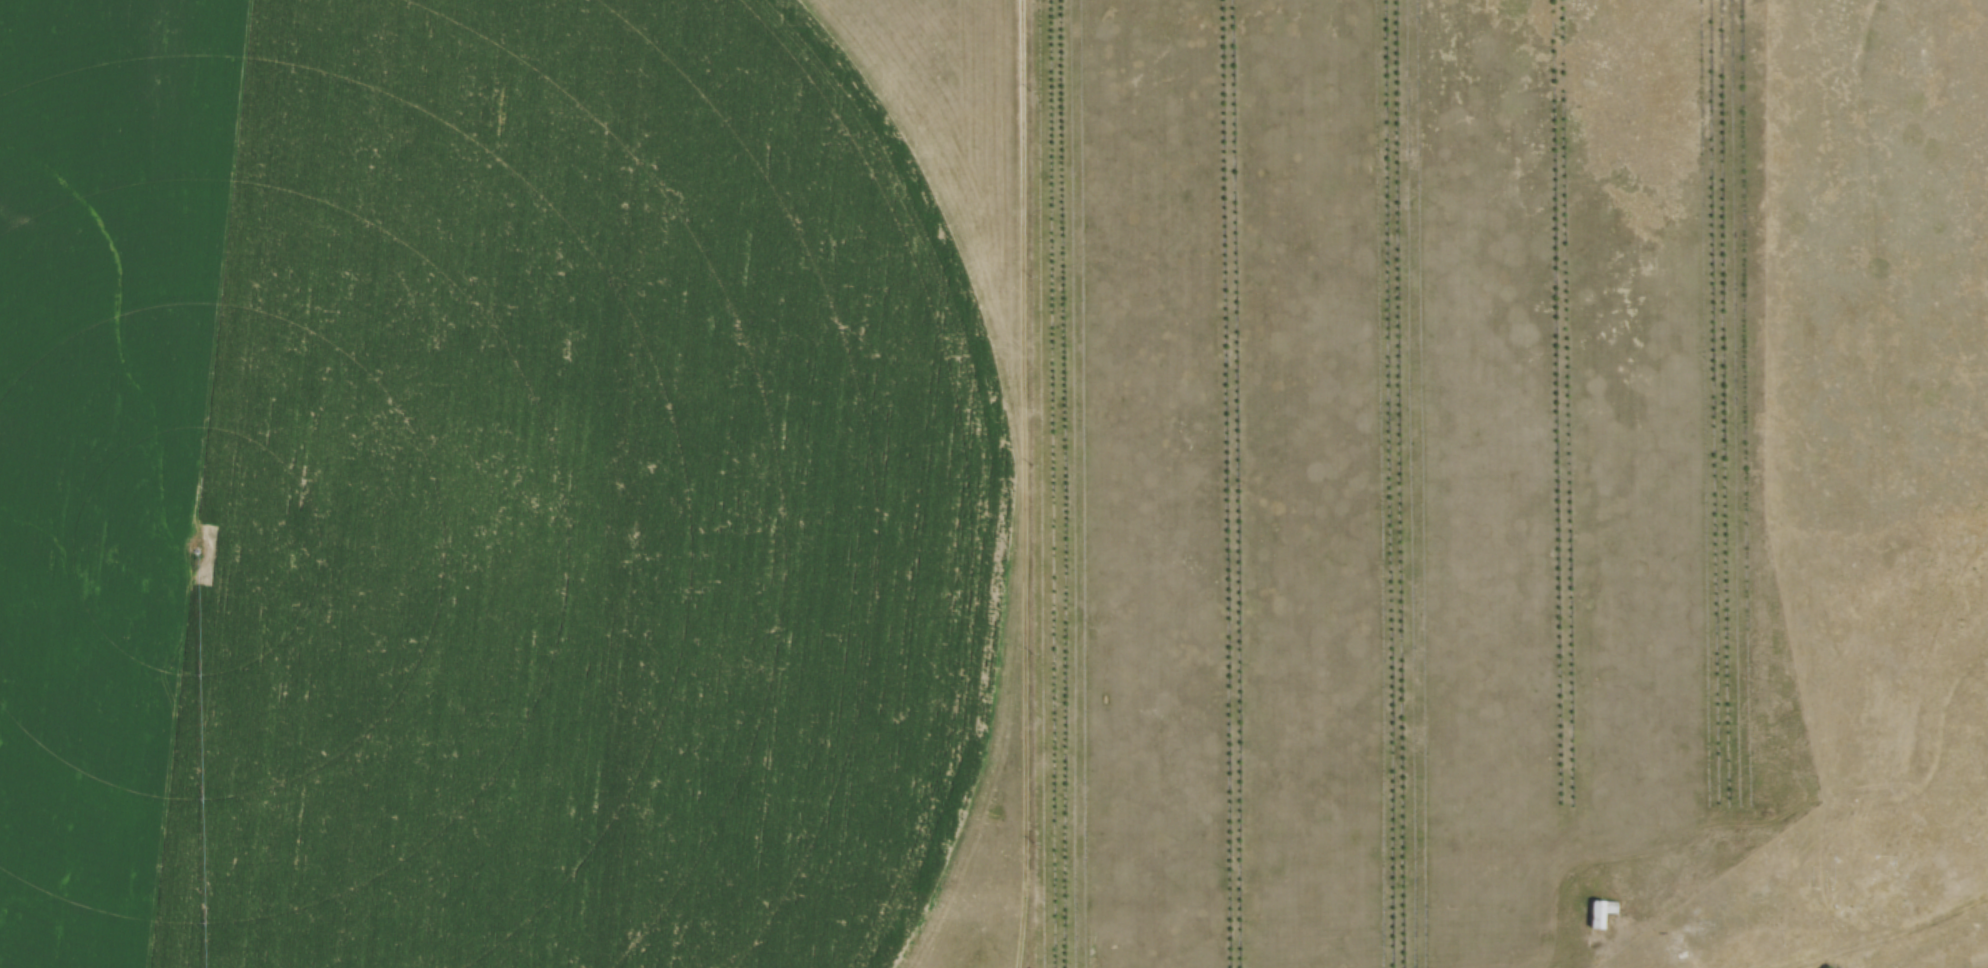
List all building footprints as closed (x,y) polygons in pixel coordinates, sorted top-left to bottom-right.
[(1600,913),(1614,913),(1614,900),(1585,901),(1585,928),(1600,928),(1600,913)]
